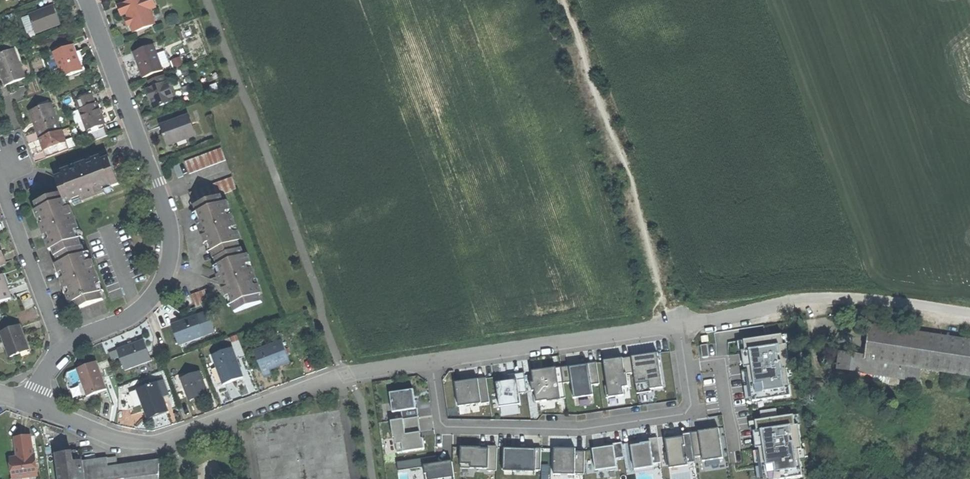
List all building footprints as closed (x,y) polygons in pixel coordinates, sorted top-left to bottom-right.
[(156,24),(146,0),(136,0),(119,6),(122,14),(127,12),(130,19),(132,24),(131,25),(134,32),(156,24)] [(55,6),(30,15),(37,34),(61,25),(58,15),(55,6)] [(63,79),(83,71),(78,58),(74,45),(54,53),(63,79)] [(144,78),(163,71),(154,45),(134,52),(139,65),(144,78)] [(15,49),(0,55),(0,71),(6,87),(11,85),(26,79),(15,49)] [(155,109),(175,102),(172,92),(181,89),(179,82),(169,85),(165,75),(149,81),(151,89),(148,90),(151,99),(155,109)] [(72,113),(76,124),(84,122),(91,141),(107,136),(103,126),(106,124),(101,111),(98,103),(95,104),(92,95),(76,101),(79,110),(72,113)] [(47,158),(70,150),(63,131),(62,131),(51,103),(29,112),(38,134),(40,140),(43,138),(45,144),(42,145),(47,158)] [(187,139),(197,135),(189,116),(161,126),(164,135),(167,143),(186,136),(187,139)] [(168,145),(187,139),(186,136),(167,143),(168,145)] [(221,148),(185,162),(190,173),(226,160),(221,148)] [(113,187),(119,184),(110,158),(94,164),(88,166),(87,162),(76,166),(61,171),(63,176),(56,178),(60,191),(65,205),(73,202),(82,198),(103,191),(113,187)] [(180,162),(174,165),(176,171),(179,178),(185,176),(180,162)] [(214,260),(215,259),(241,250),(235,234),(239,232),(236,225),(234,224),(233,221),(234,218),(228,202),(223,203),(221,196),(236,190),(232,178),(190,193),(197,213),(193,214),(197,224),(200,222),(204,233),(208,243),(205,245),(208,254),(211,253),(214,260)] [(76,231),(65,205),(60,191),(48,196),(49,199),(35,204),(41,220),(43,225),(40,226),(43,237),(49,252),(52,250),(62,273),(64,278),(60,280),(65,293),(69,305),(73,304),(76,311),(102,301),(99,294),(96,284),(88,264),(84,254),(79,240),(76,231)] [(215,259),(218,267),(214,268),(217,277),(221,276),(223,282),(229,297),(225,298),(229,307),(232,306),(235,313),(262,303),(256,287),(260,286),(257,278),(254,277),(253,274),(255,271),(249,255),(245,257),(242,249),(241,250),(215,259)] [(0,275),(0,302),(11,298),(7,287),(9,286),(7,281),(5,273),(0,275)] [(100,283),(96,284),(99,294),(104,292),(100,283)] [(195,307),(214,301),(209,288),(191,295),(195,307)] [(172,325),(179,346),(216,332),(208,312),(178,323),(172,325)] [(19,349),(28,346),(19,324),(1,331),(10,356),(17,354),(20,352),(19,349)] [(866,357),(842,353),(839,367),(875,374),(874,382),(889,384),(891,378),(918,380),(921,368),(969,376),(969,341),(871,325),(866,357)] [(790,333),(747,338),(752,384),(746,384),(748,400),(796,396),(790,333)] [(126,370),(151,361),(144,341),(128,347),(118,350),(126,370)] [(272,375),(269,369),(276,367),(282,364),(283,365),(291,363),(283,341),(254,351),(264,378),(272,375)] [(212,356),(223,385),(232,381),(243,377),(233,348),(212,356)] [(662,353),(604,360),(609,396),(627,394),(626,386),(632,385),(631,374),(637,373),(639,385),(652,384),(653,390),(666,389),(662,353)] [(97,361),(76,369),(87,397),(95,394),(107,390),(97,361)] [(573,366),(575,397),(597,395),(596,383),(600,383),(598,363),(573,366)] [(564,367),(534,370),(537,401),(566,398),(564,380),(573,379),(572,368),(568,368),(569,375),(565,375),(564,367)] [(200,373),(181,380),(189,401),(199,397),(208,394),(200,373)] [(458,405),(490,403),(489,378),(456,381),(458,405)] [(498,381),(502,415),(523,413),(519,379),(498,381)] [(158,383),(138,390),(148,418),(157,414),(168,410),(158,383)] [(426,449),(418,388),(393,391),(396,412),(403,411),(404,418),(396,419),(399,443),(406,442),(407,452),(426,449)] [(809,476),(802,414),(777,416),(776,410),(758,411),(764,466),(758,466),(760,478),(780,478),(809,476)] [(672,465),(727,458),(723,429),(668,435),(672,465)] [(661,438),(633,440),(635,468),(663,465),(661,438)] [(39,477),(36,458),(34,458),(31,439),(22,440),(16,441),(19,460),(19,463),(12,464),(14,478),(27,478),(39,477)] [(626,444),(594,446),(597,470),(621,468),(620,458),(627,457),(626,444)] [(496,468),(496,446),(462,447),(463,469),(496,468)] [(542,470),(542,448),(504,448),(504,471),(542,470)] [(586,473),(585,448),(554,449),(555,474),(586,473)] [(58,455),(60,478),(161,478),(161,463),(119,467),(118,459),(108,461),(108,460),(87,463),(73,465),(72,454),(58,455)] [(399,461),(400,470),(426,467),(427,478),(444,478),(457,478),(456,460),(438,462),(437,457),(399,461)]
